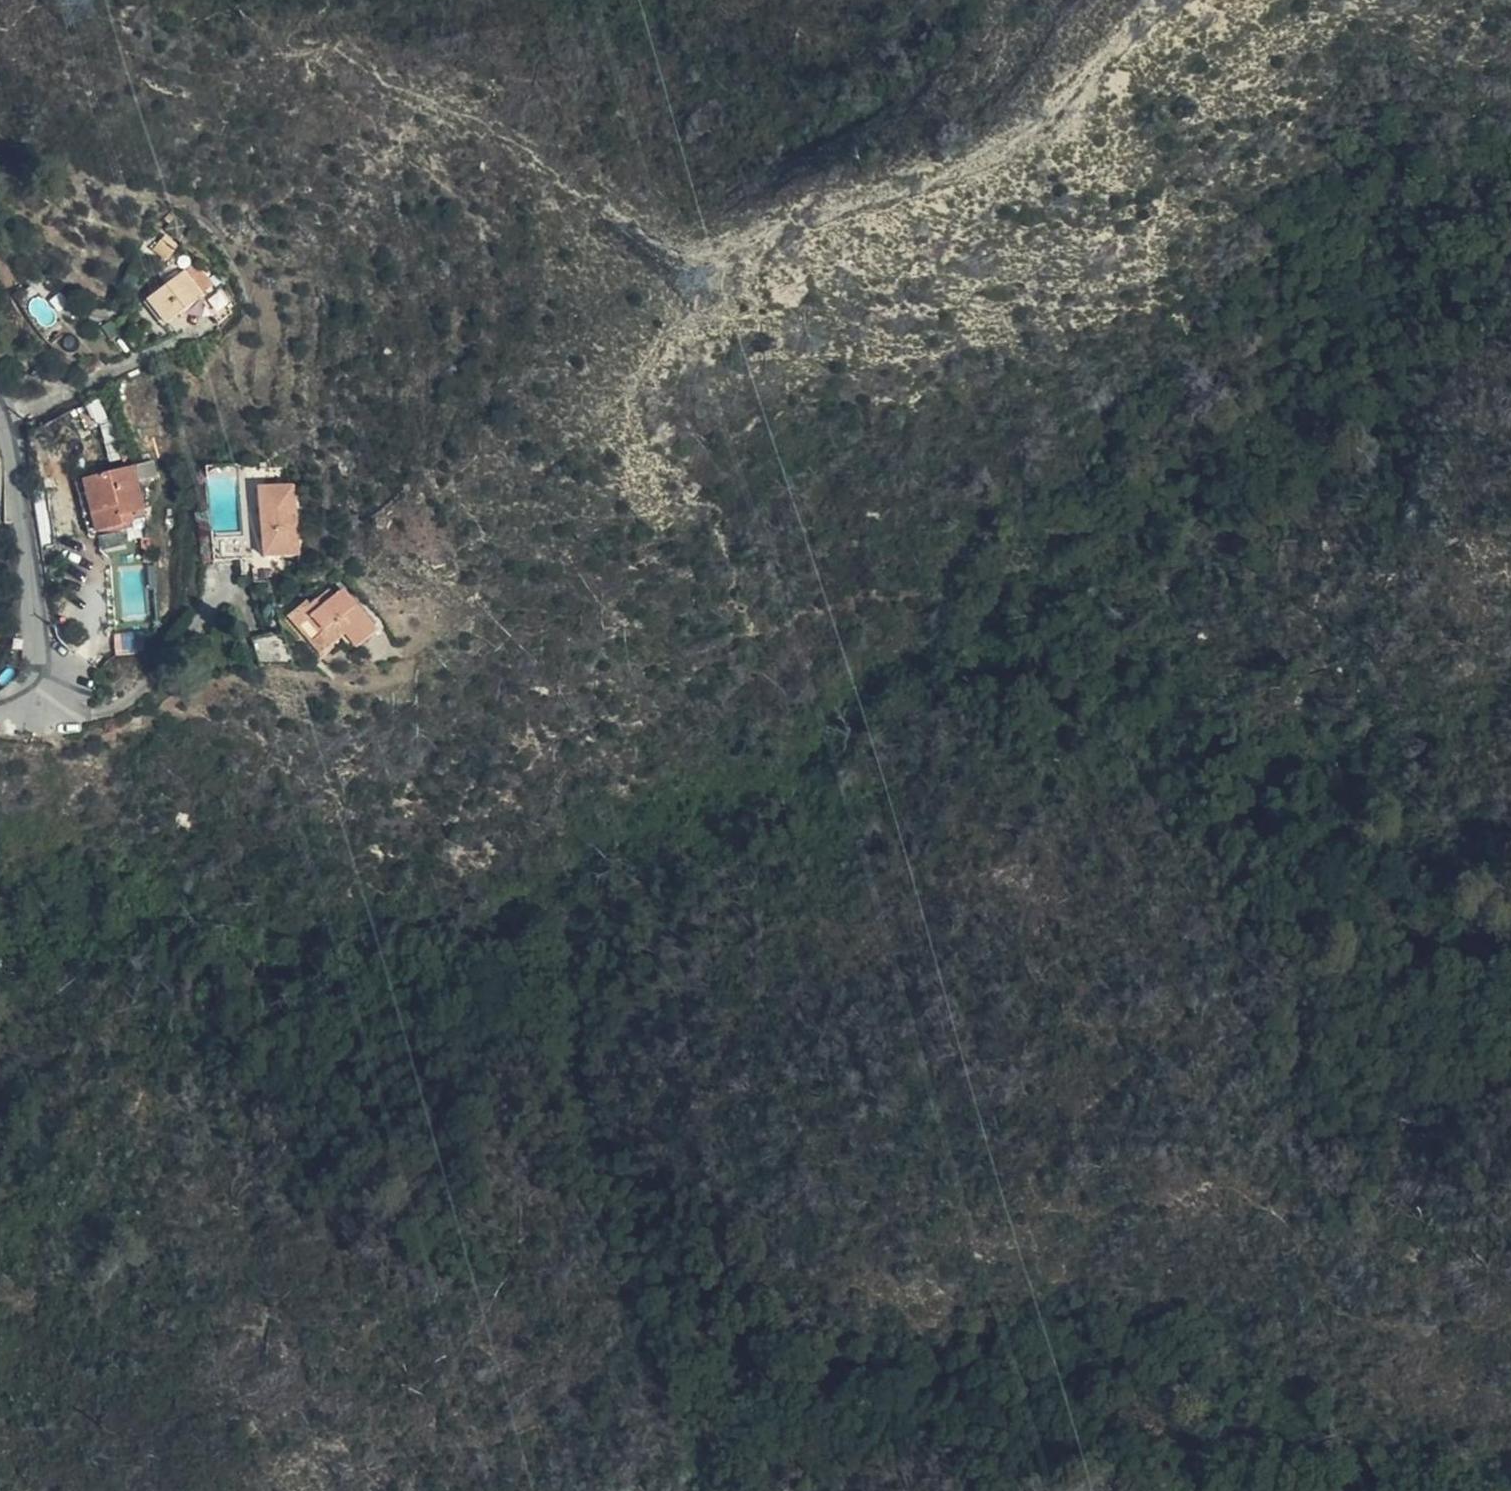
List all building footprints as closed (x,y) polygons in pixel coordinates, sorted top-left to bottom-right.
[(160,270),(122,299),(138,319),(178,292),(160,270)] [(206,309),(195,287),(181,297),(192,314),(206,309)] [(108,533),(124,530),(120,518),(142,515),(133,473),(83,484),(91,519),(102,518),(108,533)] [(289,487),(254,490),(261,558),(297,556),(289,487)] [(310,627),(321,640),(335,629),(346,643),(367,628),(331,581),(326,586),(321,582),(303,595),(298,590),(277,606),(300,635),(310,627)] [(310,648),(321,640),(310,627),(300,635),(310,648)] [(274,628),(241,633),(246,660),(294,658),(274,628)]
